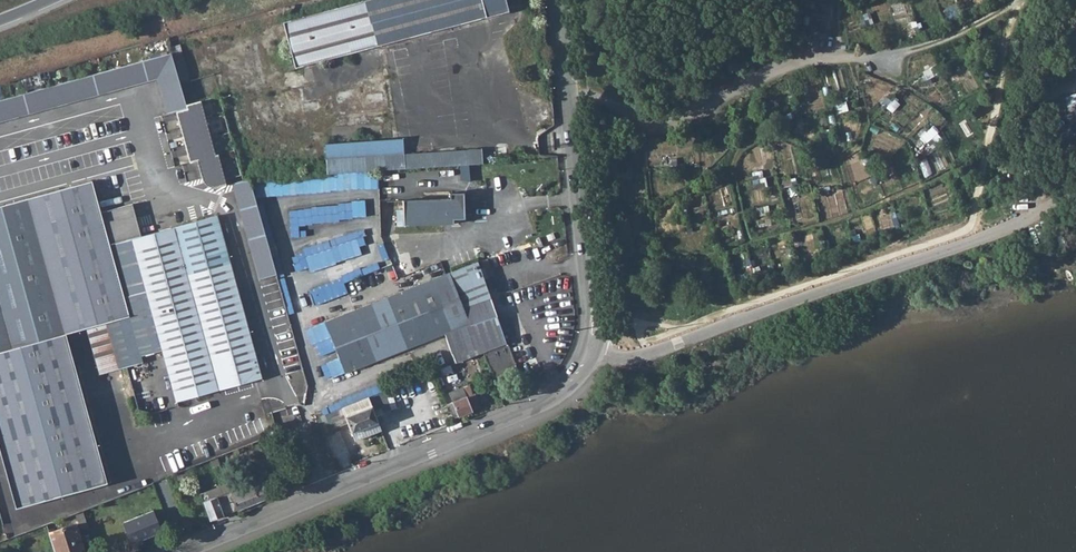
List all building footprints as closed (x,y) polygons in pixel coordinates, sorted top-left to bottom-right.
[(303,66),(514,7),(512,0),(370,0),(290,22),(303,66)] [(185,103),(171,54),(0,102),(0,123),(156,80),(165,115),(179,111),(186,109),(185,103)] [(375,82),(386,80),(385,69),(373,70),(375,82)] [(186,109),(179,111),(194,162),(201,161),(206,180),(210,186),(217,189),(230,186),(222,155),(219,156),(205,100),(185,103),(186,109)] [(928,143),(940,136),(934,127),(923,134),(928,143)] [(406,139),(328,146),(330,176),(409,170),(407,155),(406,139)] [(180,160),(185,155),(177,147),(172,152),(180,160)] [(318,157),(319,149),(309,147),(307,155),(318,157)] [(485,163),(484,149),(407,155),(409,170),(485,163)] [(254,183),(237,186),(263,282),(280,278),(254,183)] [(91,184),(27,201),(65,336),(87,330),(104,325),(128,319),(123,301),(100,215),(99,215),(91,184)] [(403,202),(403,226),(442,225),(442,221),(464,220),(464,194),(448,195),(448,200),(403,202)] [(10,351),(65,336),(27,201),(0,209),(0,315),(10,351)] [(291,206),(292,236),(301,236),(300,222),(367,219),(367,203),(291,206)] [(144,295),(151,322),(197,310),(174,229),(141,238),(137,222),(132,206),(114,211),(100,215),(123,301),(144,295)] [(174,229),(197,310),(238,299),(229,266),(216,218),(174,229)] [(445,334),(468,325),(462,310),(448,274),(324,322),(344,374),(358,368),(359,370),(364,368),(363,366),(445,334)] [(128,319),(139,360),(160,354),(151,322),(144,295),(123,301),(128,319)] [(160,354),(174,404),(260,380),(247,333),(238,299),(197,310),(151,322),(160,354)] [(452,353),(502,333),(496,316),(490,300),(462,310),(468,325),(445,334),(452,353)] [(10,351),(0,315),(0,353),(10,351)] [(104,325),(117,373),(141,366),(139,360),(128,319),(104,325)] [(87,330),(99,377),(117,373),(104,325),(87,330)] [(65,336),(10,351),(0,353),(0,453),(16,510),(107,484),(65,336)] [(482,352),(492,379),(518,369),(507,342),(482,352)] [(448,395),(452,404),(466,399),(462,389),(448,395)] [(474,396),(466,399),(471,413),(480,410),(474,396)] [(381,431),(372,408),(368,399),(341,409),(347,424),(355,441),(381,431)] [(457,418),(471,413),(466,399),(452,404),(457,418)] [(323,434),(347,424),(341,409),(320,418),(318,419),(323,434)] [(191,469),(181,472),(184,481),(194,476),(191,469)] [(265,478),(230,491),(231,493),(238,510),(239,511),(273,498),(265,478)] [(221,496),(218,489),(206,494),(209,501),(221,496)] [(238,510),(231,493),(221,496),(209,501),(206,494),(201,496),(211,522),(224,517),(224,516),(238,510)] [(125,521),(133,542),(163,530),(155,509),(125,521)] [(76,514),(80,528),(87,526),(82,511),(76,514)] [(56,551),(86,551),(76,522),(49,531),(56,551)]
